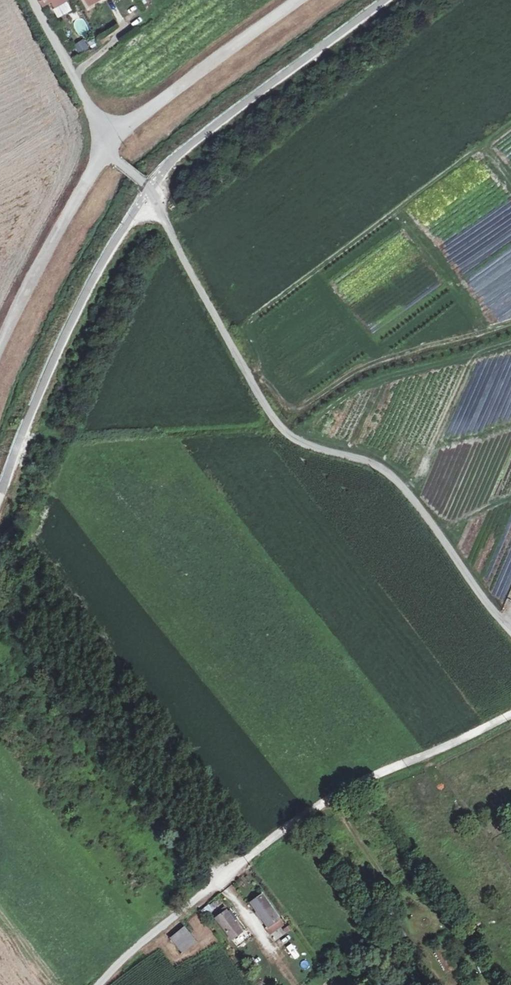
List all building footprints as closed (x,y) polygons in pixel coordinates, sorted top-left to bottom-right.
[(81,55),(91,49),(84,39),(74,46),(81,55)] [(334,835),(344,828),(340,823),(330,830),(334,835)] [(268,927),(278,919),(262,896),(252,904),(268,927)] [(216,918),(231,939),(241,932),(226,911),(216,918)] [(169,939),(182,956),(198,944),(185,927),(169,939)] [(111,941),(104,948),(112,958),(120,952),(111,941)] [(292,961),(299,957),(293,944),(286,948),(292,961)]
